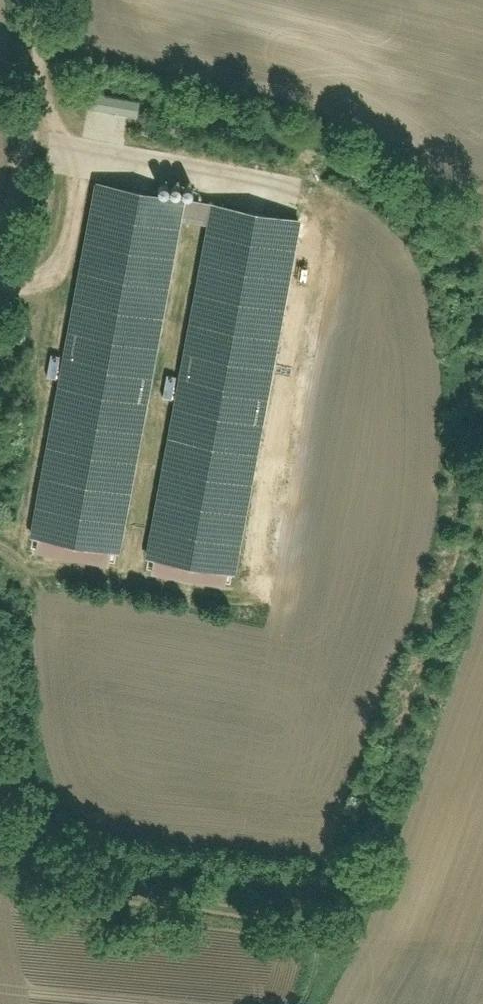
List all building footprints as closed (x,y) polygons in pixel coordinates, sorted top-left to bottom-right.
[(98,94),(97,111),(143,113),(144,97),(98,94)] [(175,195),(90,181),(30,538),(115,552),(175,195)] [(293,216),(208,202),(148,559),(233,573),(293,216)]
